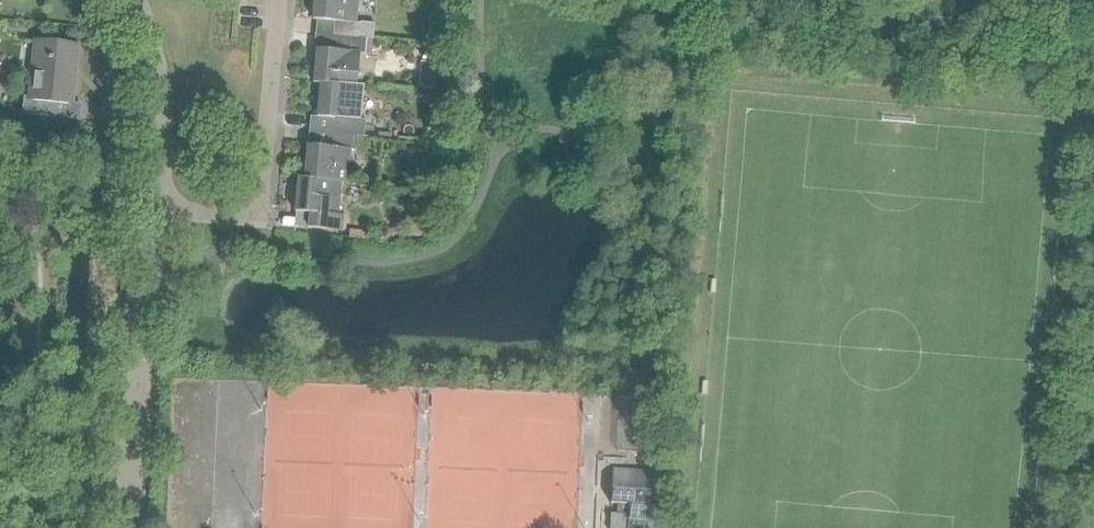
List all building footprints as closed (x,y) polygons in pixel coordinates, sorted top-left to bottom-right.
[(312,19),(315,19),(314,34),(338,36),(364,38),(373,39),(375,23),(356,21),(358,0),(314,0),(312,19)] [(356,85),(356,84),(358,52),(363,52),(364,38),(338,36),(337,48),(316,47),(313,82),(319,82),(356,85)] [(56,100),(73,101),(78,45),(34,41),(29,96),(24,95),(23,112),(54,116),(56,100)] [(422,49),(421,59),(432,60),(433,50),(422,49)] [(334,117),(333,131),(357,134),(363,135),(364,120),(359,119),(362,84),(356,84),(356,85),(319,82),(316,116),(334,117)] [(398,92),(397,99),(407,101),(408,94),(398,92)] [(421,126),(420,141),(431,142),(432,127),(421,126)] [(357,134),(333,131),(328,130),(326,145),(307,144),(304,176),(304,177),(340,180),(340,181),(347,181),(350,148),(356,149),(357,134)] [(308,227),(312,227),(341,230),(343,213),(337,213),(340,181),(340,180),(304,177),(304,176),(297,175),(294,210),(300,211),(306,215),(309,215),(308,227)] [(656,506),(648,505),(651,472),(612,469),(610,503),(617,504),(615,523),(618,527),(654,527),(656,506)]
